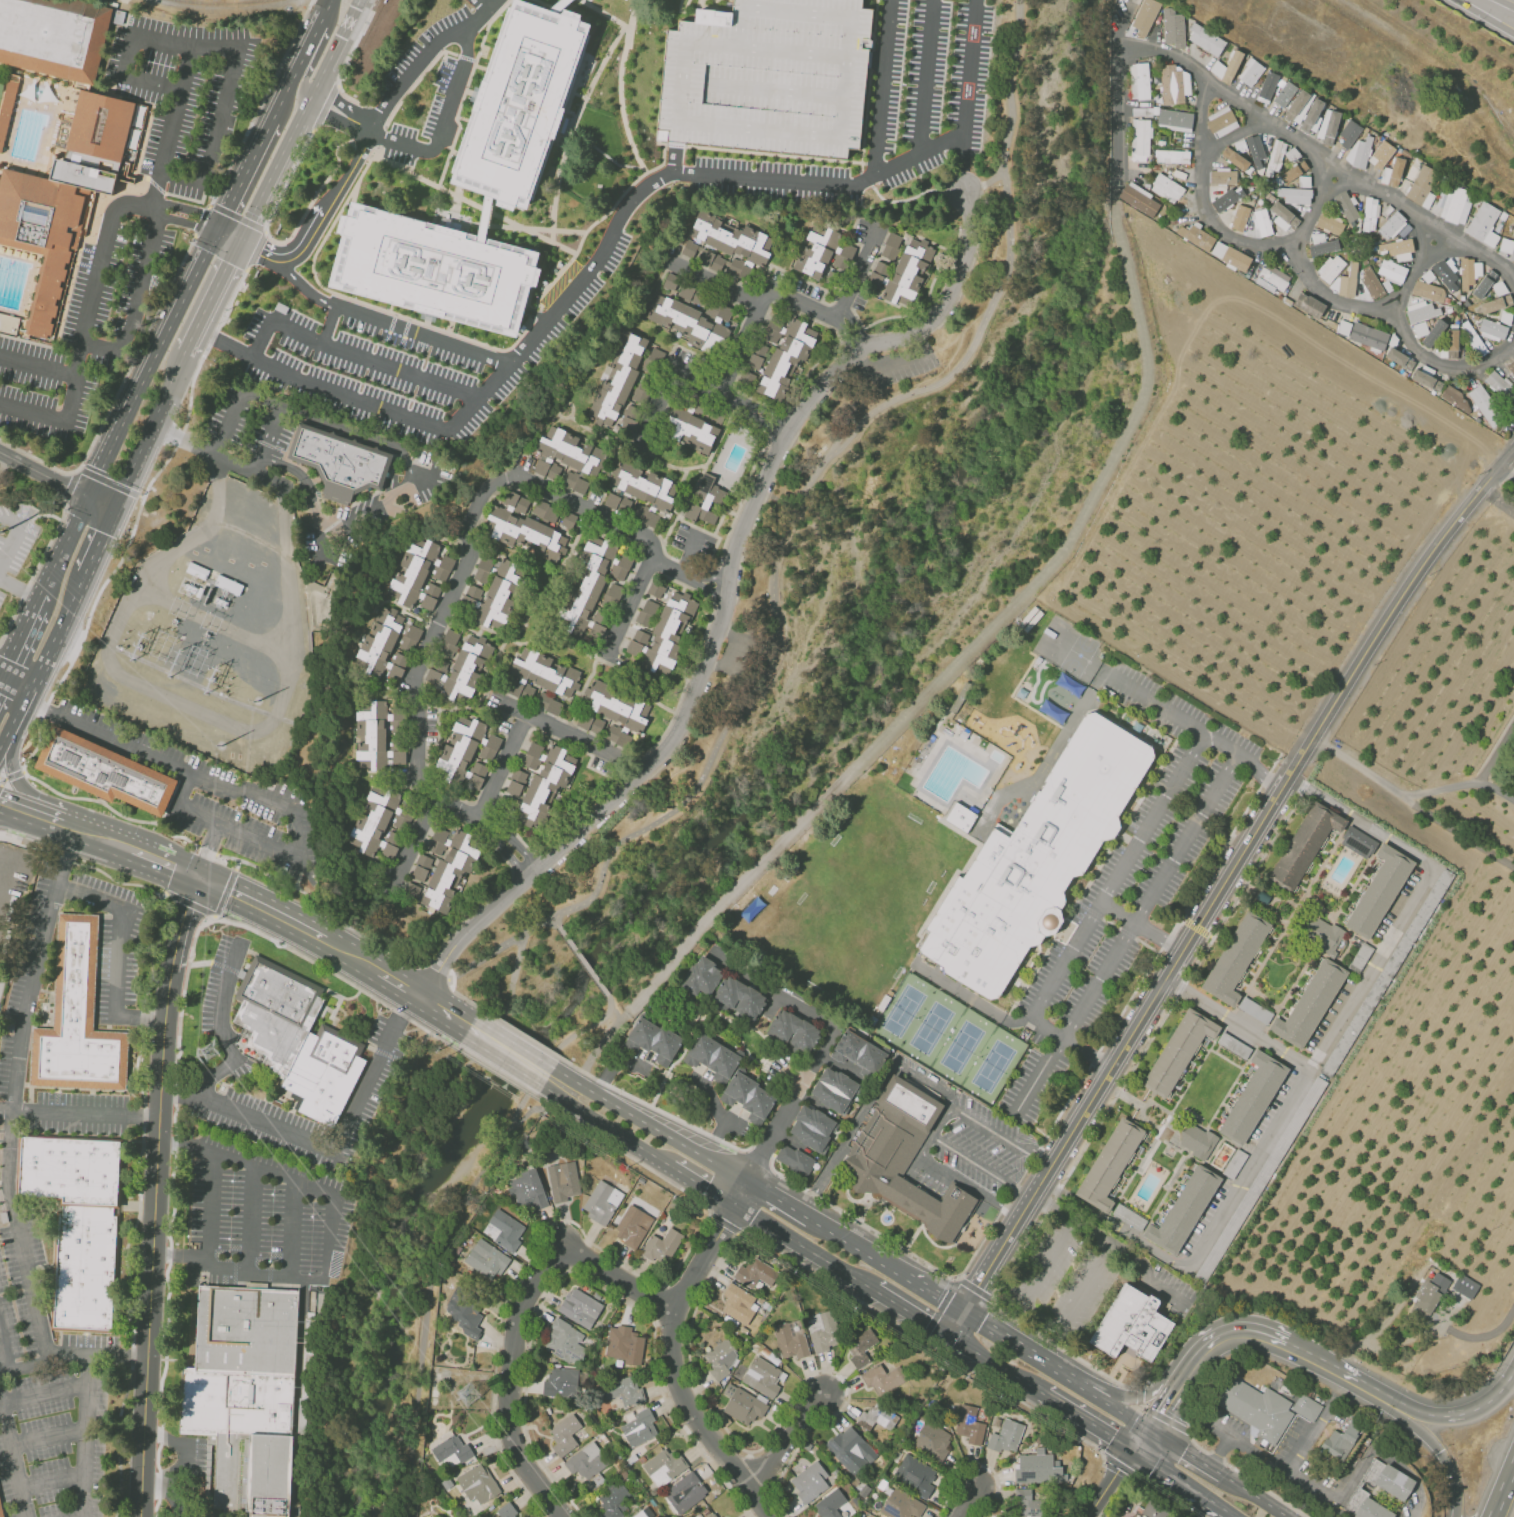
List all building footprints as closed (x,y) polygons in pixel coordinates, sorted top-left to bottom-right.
[(95,84),(0,61),(0,0),(80,0),(113,8),(95,84)] [(848,148),(860,149),(871,9),(862,8),(862,0),(733,0),(732,12),(696,9),(695,21),(678,20),(677,30),(665,29),(657,142),(847,156),(848,148)] [(509,2),(446,182),(489,196),(522,207),(545,142),(577,49),(585,25),(550,14),(540,11),(509,2)] [(1184,48),(1184,13),(1173,13),(1173,8),(1163,8),(1163,43),(1174,43),(1174,48),(1184,48)] [(1218,56),(1226,41),(1194,23),(1186,39),(1218,56)] [(1208,73),(1229,83),(1244,53),(1234,49),(1226,66),(1215,60),(1208,73)] [(1250,87),(1265,68),(1253,59),(1237,77),(1250,87)] [(1131,100),(1149,99),(1148,63),(1130,63),(1131,100)] [(1160,67),(1162,104),(1184,103),(1184,94),(1190,94),(1189,66),(1160,67)] [(1268,104),(1279,74),(1267,70),(1256,99),(1268,104)] [(1295,83),(1281,78),(1272,102),(1286,108),(1295,83)] [(2,153),(0,152),(0,116),(9,81),(20,83),(2,153)] [(1282,119),(1297,127),(1314,95),(1299,88),(1282,119)] [(81,89),(136,103),(123,158),(114,161),(75,152),(67,144),(81,89)] [(1313,134),(1321,118),(1317,116),(1324,102),(1314,97),(1299,127),(1313,134)] [(1238,128),(1229,106),(1205,116),(1214,137),(1238,128)] [(1193,113),(1159,108),(1156,126),(1190,132),(1193,113)] [(1317,140),(1333,144),(1340,112),(1324,109),(1317,140)] [(1149,120),(1132,119),(1130,161),(1147,162),(1149,120)] [(1338,145),(1349,150),(1361,126),(1349,120),(1338,145)] [(1244,138),(1255,170),(1262,168),(1259,160),(1265,158),(1257,134),(1244,138)] [(1364,142),(1353,138),(1346,163),(1364,168),(1373,137),(1366,135),(1364,142)] [(1283,141),(1271,139),(1266,176),(1278,178),(1283,141)] [(1394,148),(1381,139),(1367,161),(1381,170),(1394,148)] [(1250,164),(1227,145),(1220,153),(1243,172),(1250,164)] [(1284,153),(1290,163),(1300,156),(1294,146),(1284,153)] [(1154,162),(1188,163),(1189,151),(1155,150),(1154,162)] [(1379,182),(1397,187),(1405,159),(1394,156),(1391,169),(1384,167),(1379,182)] [(50,249),(0,236),(0,180),(3,168),(50,180),(55,159),(118,174),(112,196),(86,190),(50,339),(29,334),(50,249)] [(1302,174),(1309,171),(1303,160),(1278,173),(1284,185),(1297,178),(1301,186),(1306,183),(1302,174)] [(1429,191),(1439,172),(1422,163),(1404,197),(1427,209),(1435,194),(1429,191)] [(1236,184),(1236,169),(1210,169),(1209,184),(1236,184)] [(1149,189),(1174,204),(1184,188),(1158,173),(1149,189)] [(1152,218),(1161,202),(1129,182),(1119,198),(1152,218)] [(1218,213),(1245,194),(1238,184),(1211,202),(1218,213)] [(1427,213),(1464,224),(1470,202),(1464,201),(1467,192),(1442,185),(1436,205),(1430,203),(1427,213)] [(1310,204),(1311,189),(1277,187),(1277,197),(1285,197),(1285,203),(1310,204)] [(1376,231),(1377,198),(1364,197),(1362,230),(1376,231)] [(1284,231),(1289,225),(1294,229),(1300,220),(1275,200),(1268,209),(1277,215),(1272,221),(1284,231)] [(1500,234),(1498,233),(1508,214),(1481,200),(1464,233),(1493,247),(1500,234)] [(348,203),(324,287),(428,315),(514,339),(535,252),(507,244),(482,238),(467,234),(429,224),(348,203)] [(1229,227),(1242,232),(1250,208),(1238,204),(1229,227)] [(1258,238),(1273,233),(1265,208),(1251,212),(1258,238)] [(720,272),(727,254),(762,269),(775,238),(744,225),(742,230),(729,224),(726,231),(717,227),(721,218),(699,209),(679,254),(720,272)] [(1407,221),(1395,210),(1377,230),(1388,241),(1407,221)] [(1315,224),(1339,236),(1344,224),(1321,212),(1315,224)] [(1180,225),(1176,233),(1207,252),(1215,238),(1190,224),(1187,229),(1180,225)] [(855,247),(839,241),(842,233),(826,227),(823,236),(808,230),(794,270),(830,283),(836,267),(846,271),(855,247)] [(879,255),(892,261),(903,237),(889,231),(879,255)] [(1310,256),(1339,249),(1337,239),(1325,242),(1323,232),(1310,235),(1313,245),(1308,246),(1310,256)] [(1512,240),(1502,237),(1496,255),(1513,260),(1513,235),(1512,240)] [(908,309),(937,248),(920,240),(919,242),(908,237),(894,268),(877,260),(864,288),(908,309)] [(1209,256),(1246,271),(1252,256),(1215,241),(1209,256)] [(1316,273),(1329,283),(1345,262),(1332,253),(1316,273)] [(1407,268),(1382,258),(1376,274),(1401,284),(1407,268)] [(1481,260),(1461,259),(1460,290),(1467,290),(1467,284),(1473,284),(1474,276),(1481,276),(1481,260)] [(1273,292),(1275,287),(1282,291),(1290,277),(1263,261),(1260,267),(1252,262),(1244,276),(1273,292)] [(1348,277),(1333,275),(1331,293),(1354,295),(1358,262),(1349,261),(1348,277)] [(1360,269),(1364,275),(1359,278),(1373,300),(1385,292),(1368,265),(1360,269)] [(1479,299),(1497,275),(1489,268),(1471,293),(1479,299)] [(1441,304),(1446,290),(1415,279),(1411,293),(1441,304)] [(694,287),(677,282),(673,294),(690,299),(694,287)] [(1326,303),(1298,292),(1292,307),(1320,318),(1326,303)] [(646,318),(659,324),(672,300),(659,293),(646,318)] [(1505,307),(1501,296),(1479,304),(1482,314),(1505,307)] [(1414,301),(1414,304),(1405,305),(1408,322),(1441,316),(1440,307),(1432,309),(1430,298),(1414,301)] [(709,350),(712,342),(723,347),(731,326),(726,324),(733,309),(719,303),(717,307),(713,305),(710,314),(672,299),(659,330),(709,350)] [(1499,322),(1511,323),(1511,312),(1500,311),(1499,322)] [(17,335),(0,331),(0,314),(21,319),(17,335)] [(755,390),(781,402),(800,360),(805,362),(819,330),(790,317),(784,331),(771,325),(765,338),(776,343),(755,390)] [(1420,341),(1429,348),(1447,324),(1439,318),(1420,341)] [(1508,327),(1482,318),(1478,330),(1503,339),(1508,327)] [(1351,323),(1339,320),(1336,332),(1347,336),(1351,323)] [(1416,338),(1428,333),(1423,320),(1411,325),(1416,338)] [(1389,334),(1354,321),(1347,338),(1382,351),(1389,334)] [(1458,358),(1457,328),(1445,328),(1447,358),(1458,358)] [(614,429),(635,369),(636,369),(647,339),(628,333),(619,361),(608,357),(586,420),(614,429)] [(653,375),(664,352),(652,346),(641,369),(653,375)] [(1384,356),(1410,371),(1415,361),(1389,347),(1384,356)] [(1435,377),(1413,369),(1410,379),(1431,387),(1435,377)] [(1513,398),(1513,391),(1494,369),(1484,378),(1508,404),(1513,398)] [(756,376),(743,370),(738,381),(751,387),(756,376)] [(632,399),(644,404),(651,387),(639,382),(632,399)] [(1466,393),(1491,428),(1504,419),(1480,383),(1466,393)] [(1440,396),(1467,414),(1474,403),(1447,385),(1440,396)] [(642,412),(631,405),(618,426),(629,432),(642,412)] [(669,415),(686,422),(690,412),(673,405),(669,415)] [(687,423),(670,416),(662,436),(708,454),(719,427),(690,415),(687,423)] [(301,421),(396,453),(384,489),(372,485),(358,493),(354,503),(323,493),(326,485),(317,468),(288,458),(301,421)] [(596,477),(605,452),(577,442),(579,437),(547,424),(529,471),(557,481),(563,465),(596,477)] [(601,504),(628,514),(633,498),(669,512),(674,498),(666,495),(672,480),(649,472),(646,479),(639,476),(642,468),(618,459),(601,504)] [(583,494),(589,482),(566,471),(560,484),(583,494)] [(683,516),(695,522),(697,517),(713,525),(718,515),(706,509),(711,500),(721,505),(728,492),(711,484),(715,477),(704,472),(683,516)] [(554,563),(567,537),(523,514),(530,501),(508,490),(500,505),(494,501),(486,517),(496,523),(489,537),(511,549),(514,542),(554,563)] [(554,522),(560,510),(537,500),(532,513),(554,522)] [(559,524),(571,529),(577,516),(566,511),(559,524)] [(561,632),(601,642),(605,625),(592,622),(594,615),(595,615),(614,542),(587,535),(578,568),(561,632)] [(431,614),(442,585),(444,586),(456,554),(424,542),(422,548),(407,542),(387,597),(431,614)] [(632,557),(619,553),(615,565),(609,563),(606,575),(625,580),(632,557)] [(472,579),(484,584),(494,560),(482,555),(472,579)] [(488,591),(468,584),(460,604),(475,609),(471,621),(488,627),(491,619),(506,624),(515,600),(513,599),(521,577),(513,574),(517,563),(501,557),(488,591)] [(661,599),(666,587),(652,580),(646,593),(661,599)] [(616,609),(623,587),(610,583),(603,604),(616,609)] [(698,602),(689,599),(690,596),(670,589),(653,635),(635,628),(626,652),(641,657),(638,665),(661,674),(663,666),(672,670),(698,602)] [(635,621),(648,627),(658,604),(645,598),(635,621)] [(410,619),(384,611),(376,638),(363,633),(355,658),(368,662),(365,672),(399,683),(408,656),(392,651),(394,643),(401,646),(410,619)] [(400,647),(412,652),(422,629),(410,624),(400,647)] [(460,634),(448,628),(438,652),(450,657),(460,634)] [(508,693),(531,701),(537,686),(572,698),(578,683),(576,682),(579,673),(551,663),(553,657),(520,646),(510,673),(515,675),(508,693)] [(641,734),(652,704),(592,680),(589,687),(585,686),(578,705),(612,718),(604,739),(627,748),(634,731),(641,734)] [(557,716),(563,704),(551,698),(545,710),(557,716)] [(1063,894),(1158,740),(1092,699),(1012,828),(996,819),(981,843),(1063,894)] [(356,710),(355,764),(367,764),(367,768),(405,769),(405,750),(385,750),(385,701),(370,701),(370,711),(356,710)] [(599,735),(605,722),(581,711),(575,724),(599,735)] [(469,772),(484,723),(453,714),(436,771),(442,773),(440,779),(480,791),(487,766),(475,762),(471,773),(469,772)] [(53,725),(179,781),(162,818),(115,797),(112,804),(34,768),(53,725)] [(493,761),(501,738),(487,733),(480,757),(493,761)] [(578,756),(548,744),(546,747),(531,741),(520,766),(534,772),(514,819),(541,830),(551,806),(544,803),(549,790),(557,794),(560,786),(565,788),(578,756)] [(504,791),(518,797),(528,774),(514,768),(504,791)] [(390,866),(403,833),(405,833),(413,814),(396,807),(401,795),(386,789),(383,796),(369,791),(350,836),(362,841),(357,852),(390,866)] [(1314,801),(1348,821),(1341,833),(1331,828),(1291,894),(1267,879),(1314,801)] [(956,802),(978,816),(967,833),(946,819),(956,802)] [(471,836),(437,823),(426,851),(439,856),(420,903),(447,913),(456,891),(453,890),(461,870),(470,874),(480,850),(467,845),(471,836)] [(1377,839),(1347,826),(1339,845),(1369,858),(1377,839)] [(1416,862),(1382,842),(1375,854),(1384,860),(1345,925),(1368,939),(1416,862)] [(425,882),(431,857),(417,853),(411,879),(425,882)] [(420,888),(409,882),(403,892),(415,898),(420,888)] [(1245,913),(1270,929),(1233,989),(1242,994),(1234,1007),(1200,986),(1245,913)] [(126,1091),(129,1032),(94,1031),(97,915),(59,914),(53,1026),(33,1026),(30,1087),(126,1091)] [(1334,955),(1346,933),(1314,915),(1302,937),(1334,955)] [(710,996),(722,971),(713,967),(715,962),(696,953),(680,988),(698,996),(700,991),(710,996)] [(256,954),(326,989),(322,997),(332,1002),(322,1022),(366,1044),(360,1057),(369,1061),(335,1130),(298,1112),(305,1099),(282,1087),(286,1078),(262,1066),(266,1057),(246,1047),(253,1033),(232,1023),(242,1003),(234,999),(256,954)] [(1349,972),(1325,957),(1286,1021),(1277,1016),(1269,1029),(1302,1049),(1349,972)] [(768,997),(726,974),(711,1000),(754,1023),(768,997)] [(1238,1008),(1266,1025),(1273,1013),(1245,997),(1238,1008)] [(1143,1081),(1167,1096),(1206,1033),(1215,1039),(1222,1027),(1188,1006),(1143,1081)] [(766,1033),(809,1054),(821,1029),(779,1007),(766,1033)] [(667,1068),(683,1038),(639,1014),(625,1041),(654,1057),(653,1060),(667,1068)] [(887,1054),(846,1028),(829,1055),(843,1064),(846,1059),(861,1068),(859,1072),(871,1080),(887,1054)] [(741,1055),(697,1032),(682,1061),(696,1068),(698,1063),(716,1072),(712,1079),(726,1086),(741,1055)] [(1217,1044),(1245,1060),(1252,1048),(1224,1032),(1217,1044)] [(1290,1067),(1258,1047),(1250,1060),(1259,1065),(1218,1131),(1242,1146),(1290,1067)] [(842,1114),(859,1084),(826,1065),(809,1095),(842,1114)] [(778,1094),(734,1071),(719,1100),(732,1107),(735,1103),(750,1111),(746,1119),(761,1127),(778,1094)] [(1327,1082),(1317,1076),(1293,1113),(1303,1120),(1327,1082)] [(895,1078),(943,1107),(902,1177),(940,1201),(951,1184),(978,1200),(951,1241),(881,1196),(855,1194),(846,1161),(853,1154),(880,1112),(874,1107),(895,1078)] [(837,1121),(803,1103),(787,1134),(821,1152),(837,1121)] [(1122,1116),(1147,1130),(1107,1196),(1115,1202),(1108,1215),(1076,1193),(1122,1116)] [(1205,1160),(1218,1138),(1188,1120),(1175,1142),(1205,1160)] [(115,1334),(126,1142),(25,1137),(22,1193),(67,1196),(59,1329),(115,1334)] [(774,1161),(807,1177),(816,1159),(782,1143),(774,1161)] [(1246,1153),(1235,1148),(1222,1173),(1234,1179),(1246,1153)] [(546,1165),(553,1204),(568,1201),(567,1196),(580,1194),(574,1161),(546,1165)] [(1223,1177),(1199,1163),(1159,1228),(1150,1223),(1143,1235),(1176,1255),(1223,1177)] [(548,1203),(535,1166),(507,1176),(520,1213),(548,1203)] [(624,1193),(598,1179),(580,1211),(606,1225),(624,1193)] [(635,1249),(653,1218),(629,1204),(611,1235),(635,1249)] [(1111,1217),(1142,1230),(1147,1217),(1116,1205),(1111,1217)] [(525,1226),(496,1208),(487,1222),(500,1230),(493,1241),(513,1253),(521,1240),(518,1239),(525,1226)] [(683,1234),(668,1227),(662,1239),(650,1233),(640,1255),(652,1261),(654,1258),(668,1265),(683,1234)] [(509,1258),(478,1237),(463,1261),(493,1282),(509,1258)] [(732,1279),(755,1289),(759,1281),(771,1286),(778,1270),(750,1257),(745,1267),(739,1265),(732,1279)] [(1448,1278),(1434,1272),(1432,1279),(1424,1276),(1408,1314),(1428,1323),(1448,1278)] [(1479,1284),(1459,1273),(1451,1289),(1471,1300),(1479,1284)] [(720,1311),(747,1325),(757,1305),(752,1303),(756,1296),(729,1282),(722,1295),(727,1297),(720,1311)] [(1127,1283),(1152,1299),(1147,1307),(1174,1324),(1151,1360),(1124,1343),(1116,1357),(1090,1340),(1127,1283)] [(300,1291),(290,1516),(246,1516),(246,1512),(248,1438),(218,1435),(179,1433),(182,1367),(195,1367),(200,1285),(300,1291)] [(477,1340),(481,1329),(475,1327),(482,1308),(469,1303),(472,1295),(454,1288),(445,1311),(454,1314),(452,1321),(463,1326),(460,1333),(477,1340)] [(603,1302),(569,1288),(558,1314),(592,1328),(603,1302)] [(584,1335),(556,1316),(545,1333),(550,1336),(544,1347),(576,1367),(587,1349),(578,1344),(584,1335)] [(796,1359),(809,1356),(799,1320),(772,1327),(781,1359),(795,1355),(796,1359)] [(814,1353),(830,1350),(828,1345),(840,1342),(836,1320),(808,1325),(814,1353)] [(644,1335),(631,1333),(632,1327),(608,1324),(604,1356),(623,1359),(622,1363),(641,1366),(644,1335)] [(858,1369),(870,1362),(863,1350),(878,1342),(870,1327),(843,1342),(858,1369)] [(742,1358),(725,1338),(700,1358),(717,1379),(742,1358)] [(774,1398),(779,1386),(774,1383),(781,1368),(753,1356),(741,1383),(774,1398)] [(860,1374),(867,1387),(872,1385),(877,1396),(907,1381),(899,1365),(885,1373),(880,1363),(860,1374)] [(544,1396),(576,1397),(577,1385),(586,1386),(586,1369),(545,1368),(544,1396)] [(1293,1402),(1266,1386),(1261,1393),(1231,1375),(1214,1403),(1261,1430),(1254,1442),(1271,1453),(1294,1415),(1288,1411),(1293,1402)] [(623,1406),(644,1402),(641,1386),(636,1387),(633,1376),(603,1383),(606,1400),(621,1397),(623,1406)] [(749,1425),(754,1414),(762,1418),(769,1404),(735,1387),(723,1412),(749,1425)] [(1302,1394),(1292,1410),(1312,1422),(1322,1406),(1302,1394)] [(967,1443),(981,1446),(985,1424),(973,1421),(976,1407),(960,1404),(954,1434),(968,1437),(967,1443)] [(863,1409),(854,1422),(867,1431),(881,1411),(872,1405),(867,1412),(863,1409)] [(627,1416),(629,1422),(619,1426),(630,1448),(658,1435),(651,1422),(655,1420),(648,1406),(627,1416)] [(547,1429),(556,1443),(551,1446),(558,1457),(578,1446),(571,1434),(581,1427),(573,1413),(547,1429)] [(990,1432),(986,1445),(1015,1454),(1024,1424),(1004,1418),(998,1434),(990,1432)] [(954,1435),(926,1420),(912,1445),(940,1461),(954,1435)] [(1345,1421),(1361,1431),(1337,1470),(1315,1456),(1331,1429),(1338,1433),(1345,1421)] [(877,1453),(848,1424),(825,1446),(854,1476),(877,1453)] [(429,1449),(438,1465),(443,1462),(447,1470),(474,1455),(466,1442),(462,1445),(456,1434),(429,1449)] [(571,1474),(578,1470),(585,1480),(610,1463),(593,1440),(562,1462),(571,1474)] [(656,1487),(685,1470),(671,1446),(641,1463),(656,1487)] [(1036,1454),(1017,1454),(1018,1467),(1014,1468),(1014,1483),(1067,1482),(1067,1473),(1062,1473),(1061,1467),(1052,1467),(1052,1453),(1043,1453),(1043,1447),(1035,1447),(1036,1454)] [(891,1480),(927,1498),(933,1486),(930,1484),(937,1470),(904,1453),(891,1480)] [(806,1504),(832,1483),(814,1460),(788,1481),(806,1504)] [(475,1497),(479,1505),(500,1493),(481,1462),(455,1477),(469,1501),(475,1497)] [(1384,1463),(1415,1481),(1402,1502),(1372,1484),(1384,1463)] [(662,1494),(680,1515),(703,1496),(695,1486),(700,1482),(691,1471),(662,1494)] [(617,1504),(630,1495),(619,1481),(596,1498),(601,1505),(597,1508),(604,1516),(620,1516),(624,1514),(617,1504)] [(837,1487),(812,1504),(821,1516),(842,1516),(836,1508),(847,1501),(837,1487)] [(926,1503),(891,1487),(880,1513),(889,1516),(909,1516),(910,1514),(916,1516),(919,1516),(926,1503)] [(1016,1516),(1029,1516),(1046,1516),(1045,1500),(1031,1501),(1031,1488),(1015,1488),(1016,1516)] [(1395,1515),(1394,1516),(1357,1516),(1354,1515),(1366,1497),(1395,1515)] [(1149,1499),(1139,1512),(1146,1516),(1173,1516),(1149,1499)] [(513,1516),(518,1513),(509,1501),(495,1511),(499,1516),(514,1516),(513,1516)] [(644,1507),(631,1516),(651,1516),(644,1507)]
